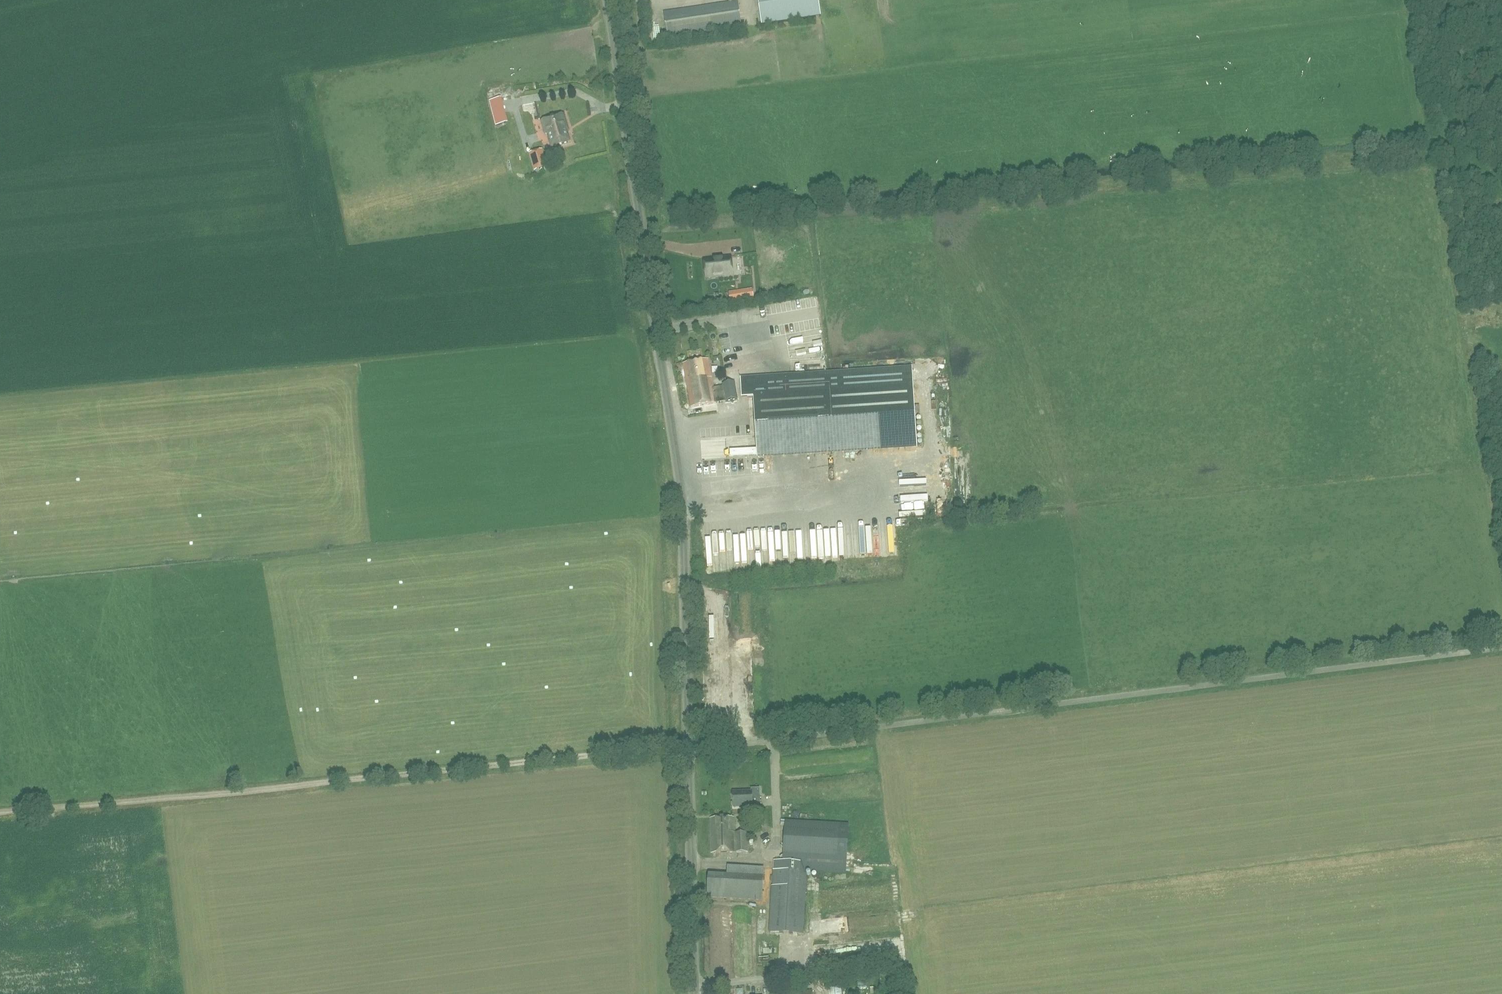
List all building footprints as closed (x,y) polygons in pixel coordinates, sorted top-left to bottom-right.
[(765,24),(824,15),(822,0),(761,0),(765,24)] [(668,38),(742,27),(738,2),(664,13),(668,38)] [(501,84),(502,95),(510,94),(509,84),(501,84)] [(506,123),(500,98),(490,101),(496,125),(506,123)] [(569,141),(564,127),(566,127),(562,114),(540,121),(544,134),(547,133),(551,147),(569,141)] [(541,151),(530,154),(535,171),(546,167),(541,151)] [(721,259),(704,261),(706,278),(720,276),(720,278),(733,276),(731,257),(721,258),(721,259)] [(754,299),(752,289),(741,291),(742,300),(754,299)] [(799,349),(823,346),(822,339),(798,342),(799,349)] [(716,401),(725,399),(725,401),(738,399),(735,382),(713,386),(709,359),(683,364),(691,407),(716,403),(716,401)] [(912,368),(754,378),(741,378),(743,398),(754,398),(758,457),(917,447),(913,387),(912,368)] [(739,508),(711,509),(712,516),(739,515),(739,508)] [(824,561),(817,533),(804,536),(812,565),(819,563),(818,562),(824,561)] [(733,807),(752,807),(752,804),(760,804),(759,789),(751,789),(751,792),(733,792),(733,807)] [(734,833),(734,817),(710,818),(711,853),(748,852),(747,832),(734,833)] [(836,873),(836,872),(839,824),(785,821),(783,868),(783,870),(836,873)] [(802,934),(805,871),(773,869),(770,932),(802,934)] [(762,900),(763,879),(727,877),(728,875),(709,874),(708,897),(762,900)] [(799,980),(792,980),(793,988),(794,988),(795,993),(786,993),(812,993),(812,991),(801,992),(801,987),(800,987),(799,980)]
